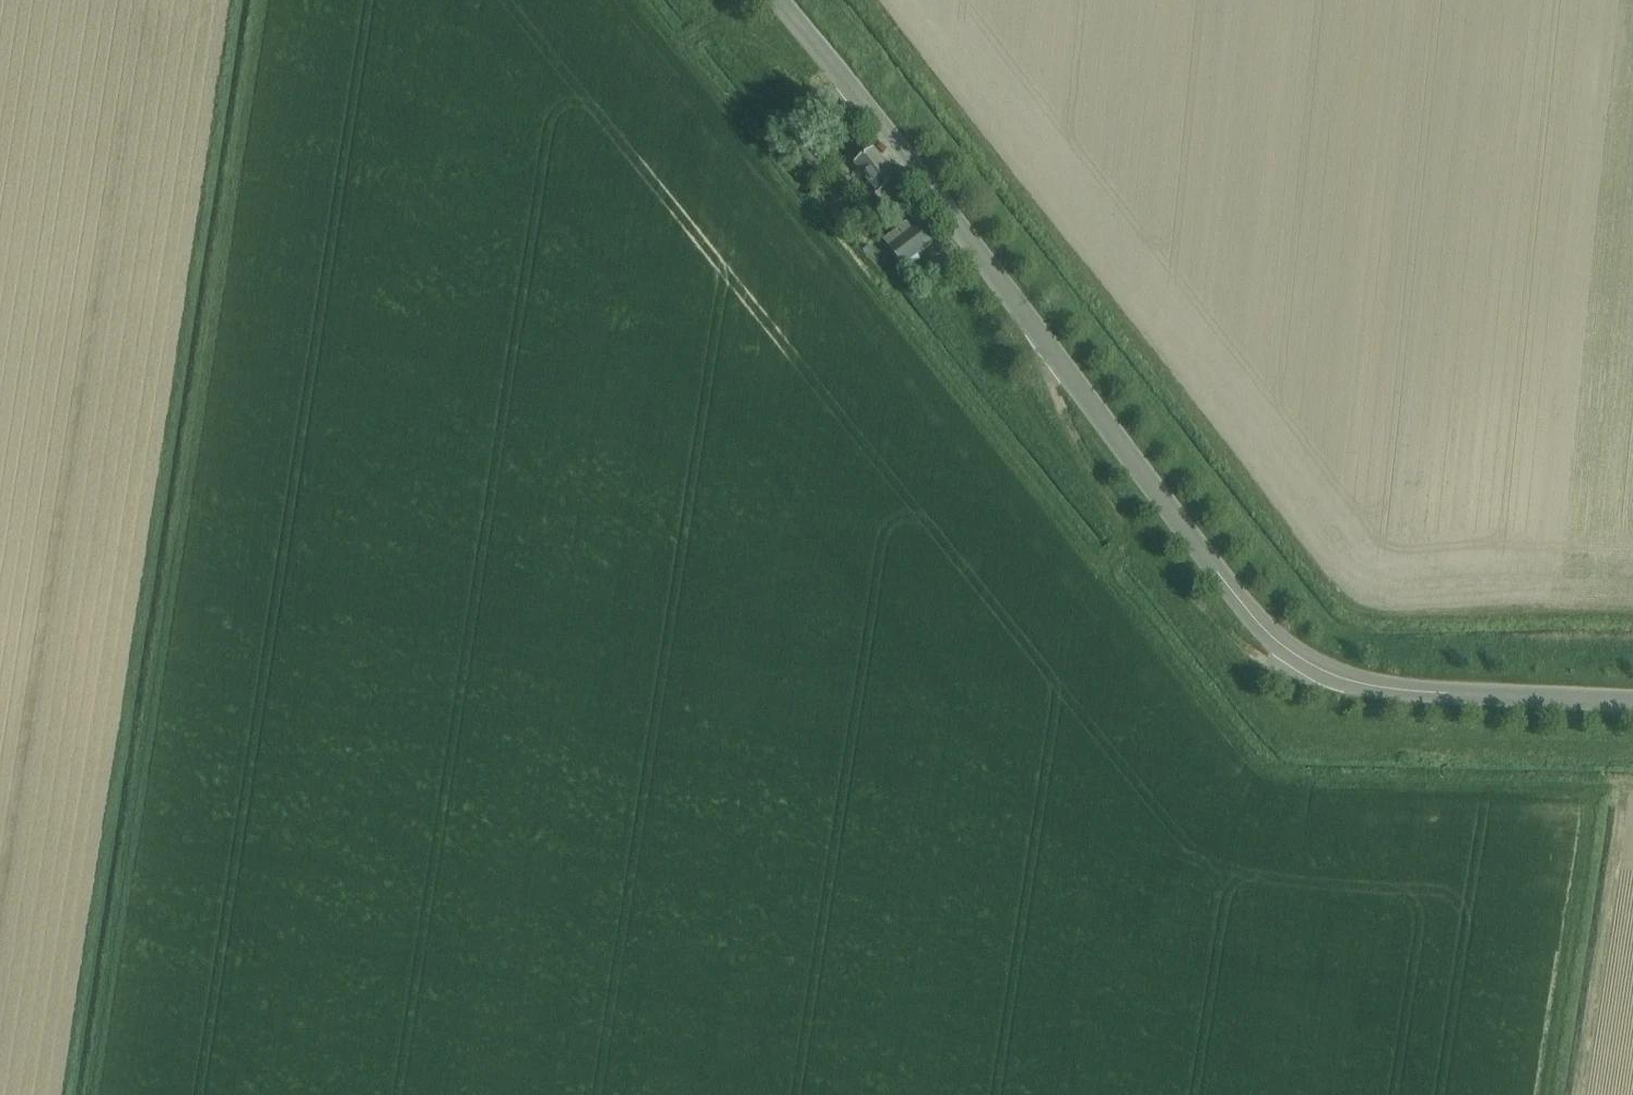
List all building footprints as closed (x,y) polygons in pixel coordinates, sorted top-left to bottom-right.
[(896,183),(899,181),(875,150),(854,167),(877,196),(875,197),(891,217),(911,201),(896,183)] [(918,225),(889,248),(904,267),(933,244),(918,225)] [(858,248),(872,266),(888,254),(875,236),(858,248)] [(925,269),(918,275),(923,282),(931,276),(925,269)]
